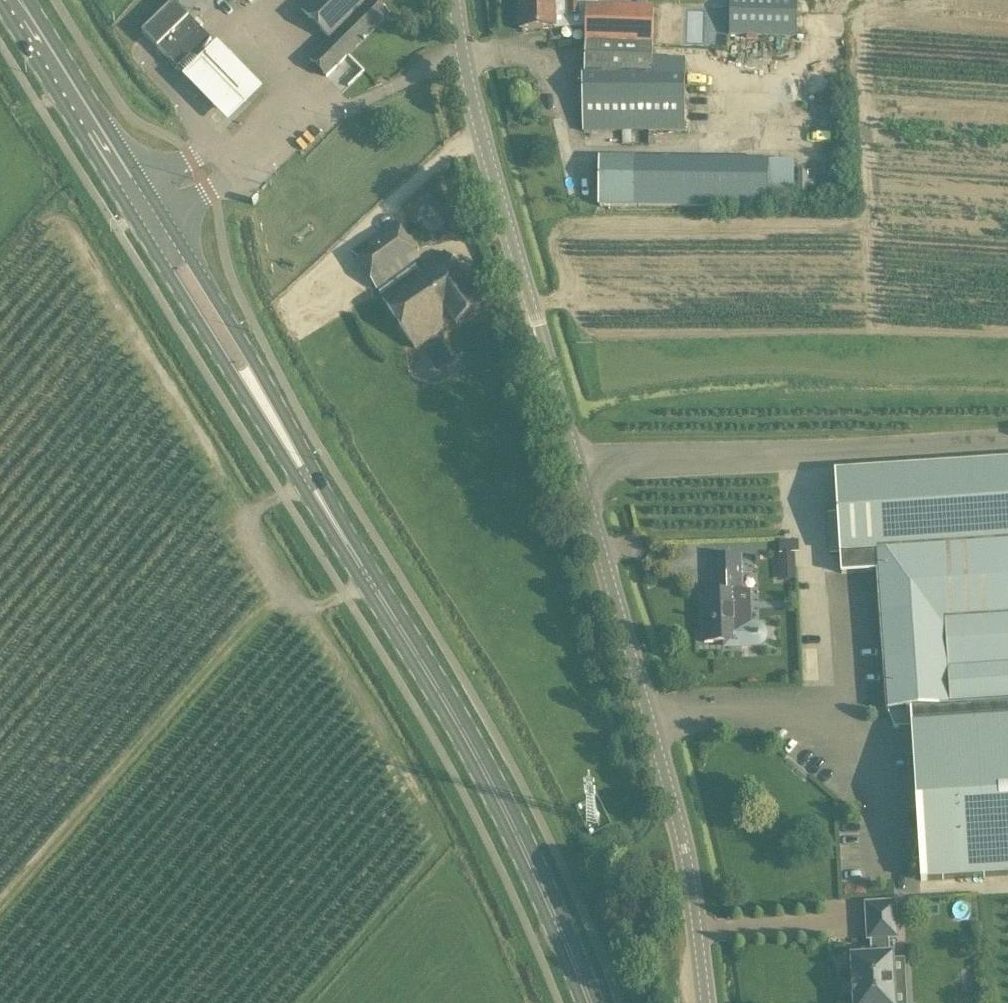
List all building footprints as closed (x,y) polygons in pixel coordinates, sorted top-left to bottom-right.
[(300,9),(329,38),(308,59),(326,77),(390,15),(376,0),(310,0),(300,9)] [(653,8),(708,9),(708,0),(653,0),(653,8)] [(797,37),(798,0),(730,0),(729,35),(797,37)] [(187,16),(174,2),(141,32),(156,47),(187,16)] [(707,49),(708,9),(653,8),(626,7),(592,6),(585,6),(585,15),(582,15),(581,4),(519,8),(521,32),(556,30),(584,31),(584,75),(581,75),(583,132),(686,132),(686,75),(685,75),(685,59),(652,58),(652,47),(707,49)] [(185,66),(211,40),(187,16),(156,47),(180,72),(185,66)] [(186,79),(184,81),(229,128),(265,93),(219,47),(198,68),(191,61),(180,72),(186,79)] [(683,161),(672,161),(672,207),(768,208),(769,169),(769,160),(683,159),(683,161)] [(635,206),(635,161),(600,161),(600,206),(635,206)] [(383,297),(381,298),(417,348),(451,323),(453,327),(483,305),(445,253),(419,271),(413,263),(420,258),(395,219),(351,252),(377,290),(383,297)] [(835,473),(839,575),(878,571),(885,713),(914,713),(921,880),(1007,875),(1007,462),(835,473)] [(780,555),(778,555),(779,567),(779,573),(780,581),(797,580),(797,575),(795,554),(799,553),(799,542),(792,542),(792,535),(784,536),(785,541),(779,542),(780,555)] [(743,555),(711,557),(711,593),(701,593),(703,643),(738,642),(738,648),(761,647),(760,629),(750,629),(749,592),(743,592),(743,555)] [(867,943),(871,943),(871,960),(850,961),(852,1002),(896,1002),(893,959),(890,959),(889,942),(898,942),(896,904),(865,906),(867,943)]
